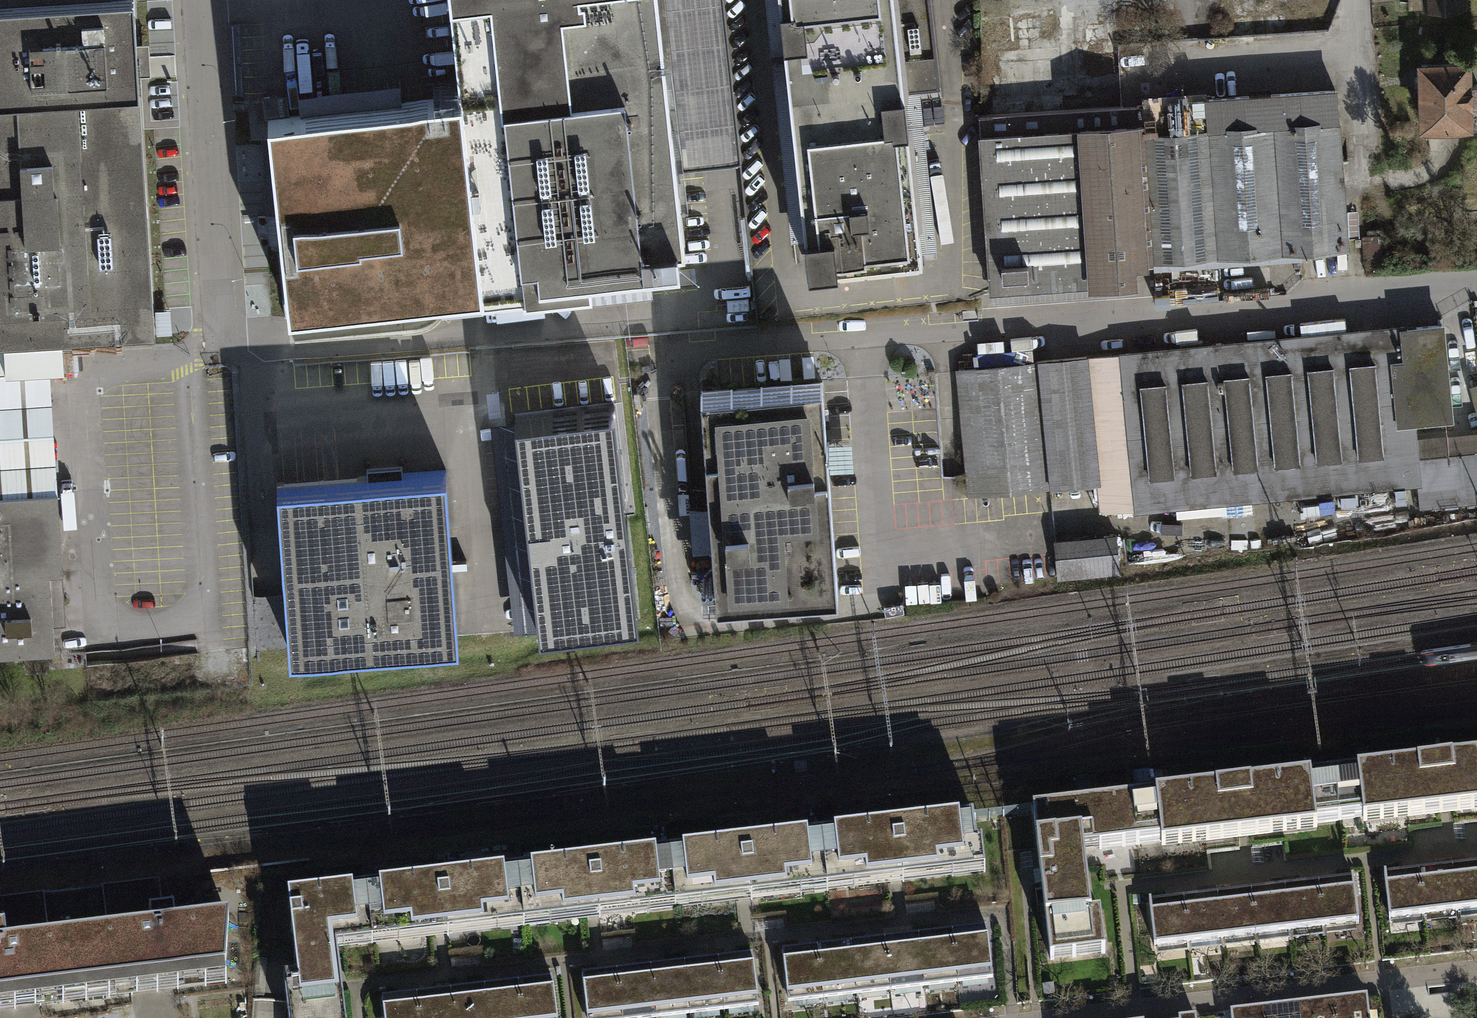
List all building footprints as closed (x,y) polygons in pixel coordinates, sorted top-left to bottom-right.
[(153,340),(134,0),(121,0),(110,1),(110,0),(0,0),(0,349),(48,346),(153,340)] [(598,291),(599,307),(661,301),(659,274),(650,275),(648,255),(681,252),(672,166),(654,0),(451,0),(463,103),(484,298),(485,303),(598,291)] [(672,166),(738,162),(720,0),(654,0),(672,166)] [(798,269),(917,255),(886,0),(765,0),(798,269)] [(1227,12),(1255,10),(1255,0),(1226,0),(1227,12)] [(1465,11),(1465,0),(1417,0),(1417,10),(1465,11)] [(1089,24),(1090,58),(1120,57),(1118,23),(1089,24)] [(1414,64),(1416,132),(1465,131),(1464,63),(1414,64)] [(1142,111),(1154,266),(1250,258),(1350,251),(1339,96),(1142,111)] [(484,298),(463,103),(269,124),(290,319),(484,298)] [(1137,267),(1154,266),(1142,111),(980,123),(993,294),(1138,283),(1137,267)] [(1099,510),(1417,481),(1419,502),(1476,497),(1476,428),(1412,434),(1411,422),(1454,418),(1446,322),(1085,355),(1097,482),(1099,510)] [(0,349),(0,501),(57,498),(48,346),(0,349)] [(1097,482),(1085,355),(1039,359),(1050,487),(1097,482)] [(967,494),(1050,487),(1039,359),(955,367),(967,494)] [(699,399),(714,610),(836,602),(821,391),(699,399)] [(516,421),(540,635),(639,623),(615,409),(516,421)] [(275,493),(286,657),(453,647),(443,482),(275,493)] [(1115,534),(1051,540),(1055,579),(1118,573),(1115,534)] [(0,580),(0,659),(54,656),(49,577),(0,580)] [(1476,810),(1476,764),(1328,781),(1334,826),(1476,810)] [(1124,850),(1334,826),(1328,781),(1119,805),(1124,850)] [(1075,856),(1124,850),(1119,805),(1025,816),(1043,968),(1097,961),(1092,919),(1082,920),(1075,856)] [(810,841),(815,891),(975,874),(971,845),(964,846),(962,825),(810,841)] [(815,891),(810,841),(657,858),(662,908),(753,898),(815,891)] [(662,908),(657,858),(505,874),(511,924),(662,908)] [(1448,872),(1453,918),(1476,916),(1476,868),(1448,872)] [(1420,922),(1453,918),(1448,872),(1415,875),(1420,922)] [(511,924),(505,874),(364,890),(369,934),(396,931),(397,936),(511,924)] [(1386,926),(1420,922),(1415,875),(1380,879),(1386,926)] [(1347,881),(1313,885),(1318,932),(1352,928),(1347,881)] [(1284,935),(1318,932),(1313,885),(1279,889),(1284,935)] [(122,902),(162,901),(161,887),(122,888),(122,902)] [(1250,939),(1284,935),(1279,889),(1245,892),(1250,939)] [(364,890),(275,899),(287,1008),(276,1009),(277,1017),(330,1017),(322,947),(357,943),(356,936),(369,934),(364,890)] [(1245,892),(1211,896),(1216,943),(1250,939),(1245,892)] [(1183,947),(1216,943),(1211,896),(1178,900),(1183,947)] [(1149,950),(1183,947),(1178,900),(1143,904),(1149,950)] [(160,982),(218,976),(221,925),(173,932),(171,914),(147,918),(150,934),(0,952),(0,1003),(160,982)] [(980,940),(945,944),(950,980),(985,976),(980,940)] [(915,985),(950,980),(945,944),(910,949),(915,985)] [(883,989),(915,985),(910,949),(878,953),(883,989)] [(878,953),(844,958),(849,993),(883,989),(878,953)] [(817,997),(849,993),(844,958),(813,962),(817,997)] [(783,1002),(817,997),(813,962),(778,966),(783,1002)] [(748,969),(714,973),(718,1012),(753,1008),(748,969)] [(682,1016),(718,1012),(714,973),(678,977),(682,1016)] [(643,981),(647,1017),(663,1017),(682,1016),(678,977),(643,981)] [(609,984),(613,1017),(647,1017),(643,981),(609,984)] [(609,984),(577,988),(580,1017),(613,1017),(609,984)] [(512,997),(514,1017),(550,1017),(547,993),(512,997)] [(512,997),(476,1001),(478,1017),(514,1017),(512,997)] [(441,1005),(442,1017),(478,1017),(476,1001),(441,1005)] [(1325,1007),(1326,1017),(1361,1017),(1359,1003),(1325,1007)] [(407,1008),(408,1017),(442,1017),(441,1005),(407,1008)] [(1325,1007),(1292,1011),(1293,1017),(1326,1017),(1325,1007)] [(407,1008),(375,1012),(376,1017),(408,1017),(407,1008)]
